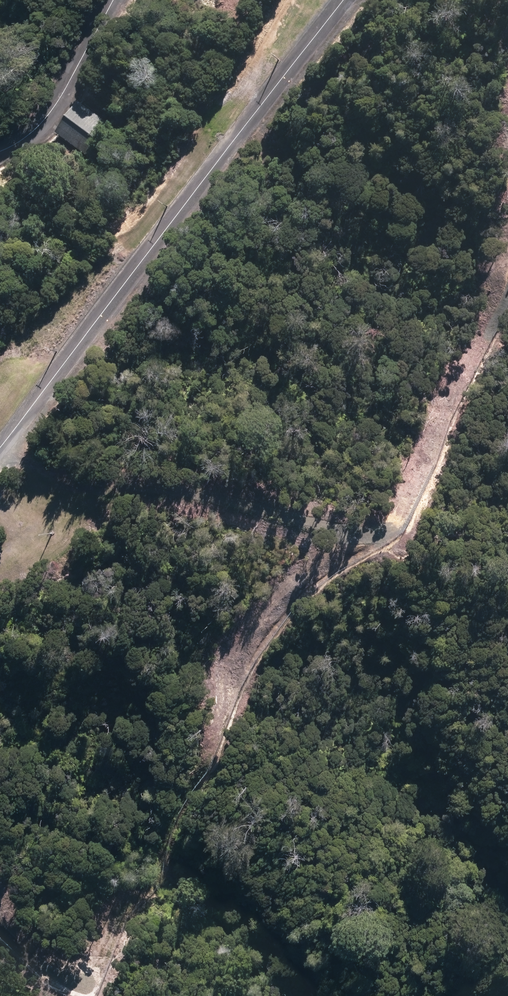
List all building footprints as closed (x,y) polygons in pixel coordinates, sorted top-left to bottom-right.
[(74,112),(52,141),(84,165),(107,136),(74,112)]
